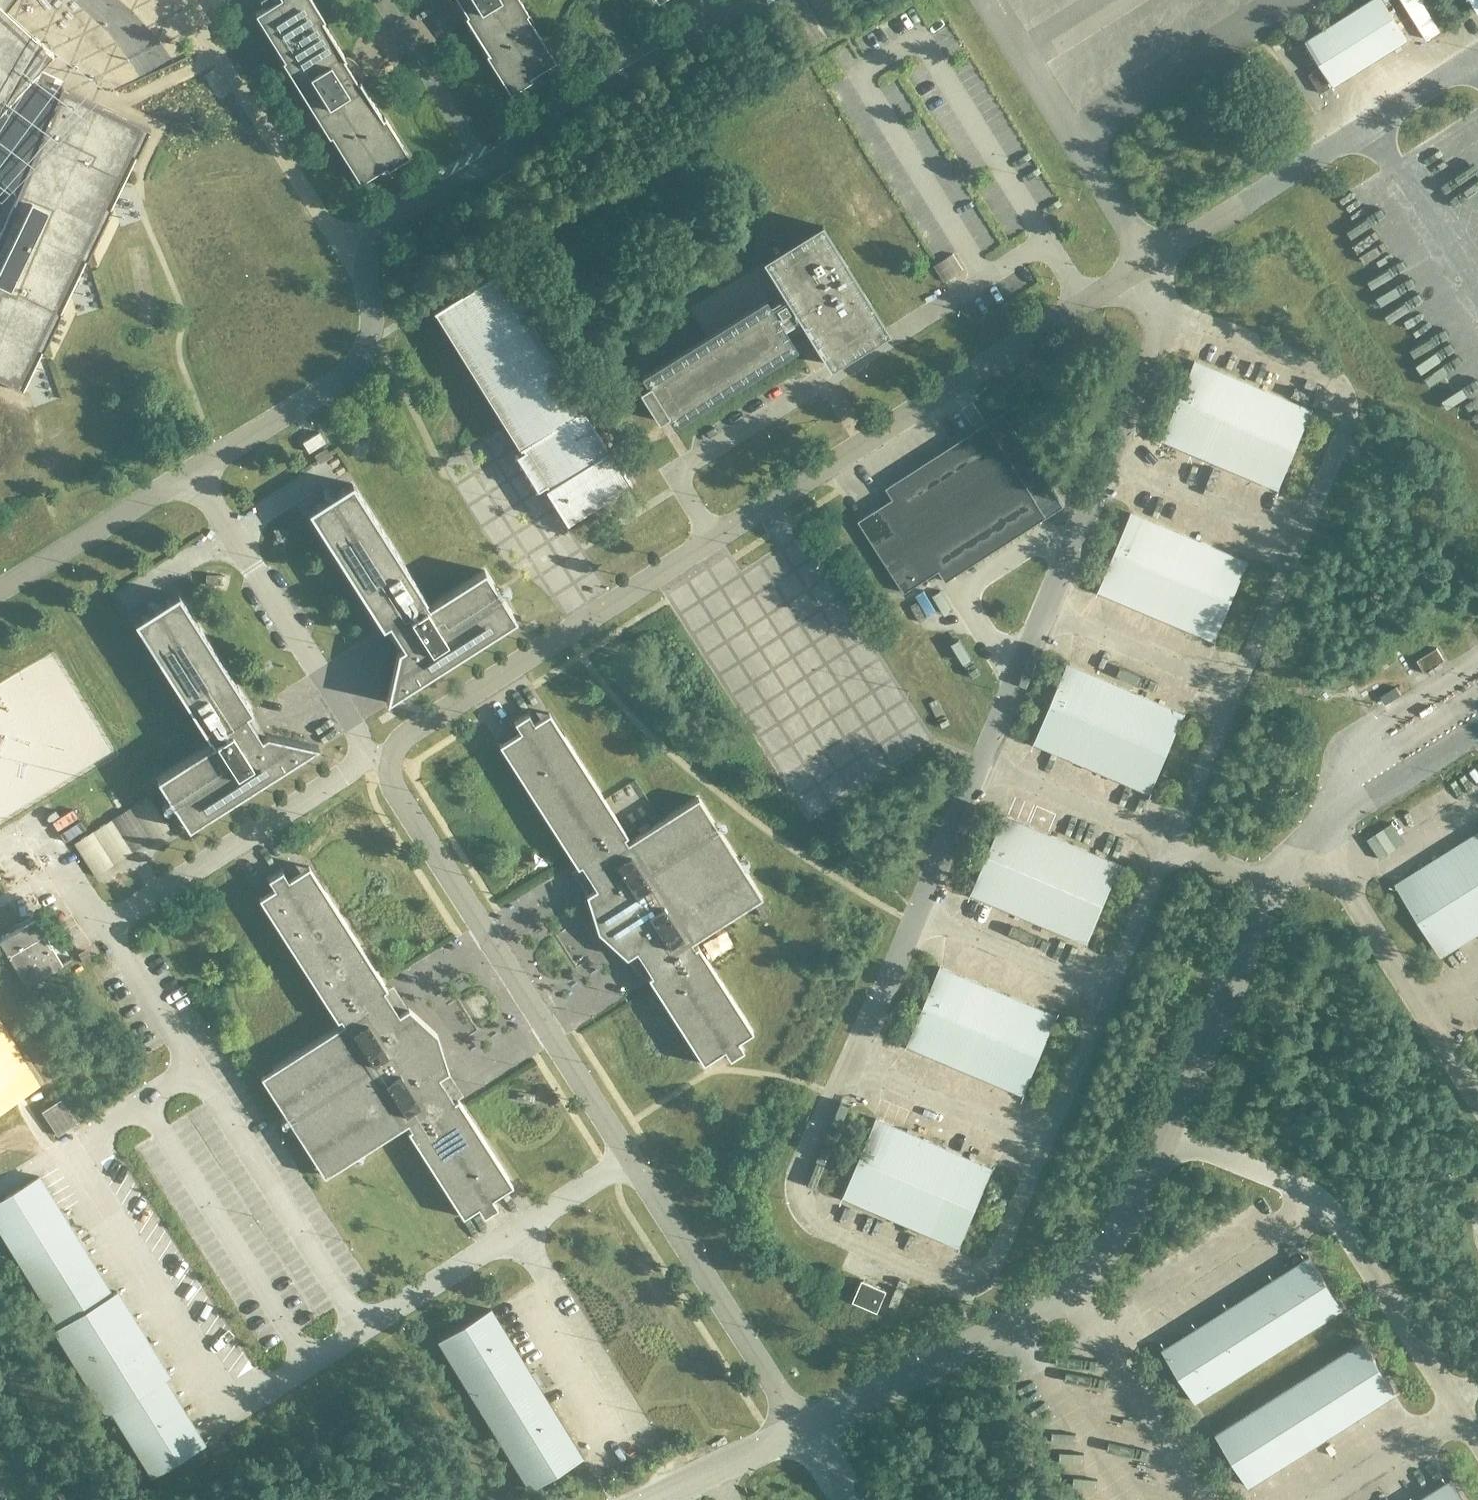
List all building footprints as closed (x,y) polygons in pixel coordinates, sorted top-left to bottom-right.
[(279,51),(283,49),(288,56),(282,60),(329,136),(335,132),(340,140),(336,142),(360,181),(385,165),(387,168),(408,155),(384,116),(383,117),(384,117),(382,118),(359,80),(358,81),(358,82),(351,71),(352,70),(351,69),(350,69),(343,59),(344,58),(345,58),(322,20),(323,20),(324,19),(312,0),(276,0),(255,13),(279,51)] [(459,2),(458,2),(459,4),(460,3),(467,14),(466,15),(466,14),(464,15),(488,52),(487,53),(485,53),(510,92),(531,79),(529,76),(555,60),(531,21),(526,24),(522,16),(528,12),(520,0),(458,0),(459,2)] [(1307,41),(1334,85),(1407,39),(1382,0),(1372,0),(1307,41)] [(17,192),(13,201),(14,201),(2,228),(0,233),(0,380),(25,392),(25,390),(14,385),(33,347),(44,352),(63,312),(52,307),(76,256),(87,261),(113,209),(102,203),(126,152),(137,157),(151,130),(69,91),(62,88),(63,86),(61,85),(60,88),(32,75),(53,53),(35,36),(30,42),(0,14),(0,176),(17,192)] [(1309,75),(1321,93),(1331,87),(1319,68),(1309,75)] [(885,327),(848,266),(823,226),(822,227),(823,229),(766,264),(765,262),(764,263),(783,294),(768,303),(766,300),(642,377),(647,384),(638,389),(657,420),(666,415),(670,422),(794,345),(789,337),(804,328),(826,364),(828,363),(827,361),(883,326),(884,328),(885,327)] [(934,266),(945,282),(964,270),(953,254),(934,266)] [(433,310),(434,311),(435,310),(520,446),(519,446),(566,522),(567,521),(566,519),(629,481),(630,482),(631,482),(610,447),(607,449),(582,409),(585,407),(584,406),(583,406),(499,270),(501,269),(500,268),(433,310)] [(1197,362),(1164,440),(1278,488),(1311,410),(1197,362)] [(1004,412),(988,422),(886,487),(893,498),(859,520),(905,592),(939,571),(946,582),(1065,506),(1004,412)] [(303,442),(309,452),(325,442),(319,432),(303,442)] [(352,483),(308,511),(382,628),(389,624),(403,647),(398,650),(386,702),(516,619),(485,570),(428,606),(425,601),(427,600),(352,483)] [(1247,562),(1133,514),(1100,592),(1214,639),(1247,562)] [(178,594),(134,622),(209,739),(210,738),(213,743),(157,779),(188,828),(318,745),(266,734),(261,737),(247,715),(253,711),(178,594)] [(1442,667),(1440,663),(1445,660),(1437,648),(1417,660),(1425,673),(1428,671),(1430,674),(1442,667)] [(1069,666),(1036,744),(1150,792),(1182,714),(1069,666)] [(1401,694),(1401,693),(1397,687),(1381,696),(1386,704),(1401,694)] [(627,835),(564,737),(549,713),(534,722),(528,713),(514,722),(520,731),(499,745),(577,867),(580,865),(595,888),(586,894),(597,932),(626,958),(636,952),(651,975),(647,977),(702,1063),(723,1050),(729,1059),(743,1050),(737,1041),(753,1031),(697,945),(694,947),(691,942),(762,897),(698,797),(627,842),(624,837),(627,835)] [(95,875),(169,828),(148,795),(74,843),(95,875)] [(1119,864),(1005,816),(973,894),(1086,942),(1119,864)] [(1397,884),(1442,956),(1477,933),(1477,833),(1397,884)] [(387,989),(324,890),(309,866),(288,880),(282,871),(268,879),(274,888),(259,898),(337,1021),(340,1019),(343,1024),(273,1069),(337,1168),(407,1123),(410,1128),(407,1130),(462,1217),(477,1207),(483,1216),(497,1207),(491,1198),(512,1185),(457,1098),(454,1100),(439,1077),(449,1071),(437,1034),(408,1008),(399,1014),(384,991),(387,989)] [(27,985),(62,963),(34,917),(0,938),(0,941),(27,985)] [(1056,1015),(942,968),(909,1045),(1023,1093),(1056,1015)] [(39,1083),(0,1019),(0,1106),(39,1083)] [(42,1110),(58,1135),(77,1122),(62,1098),(42,1110)] [(878,1119),(845,1197),(959,1246),(991,1168),(878,1119)] [(150,1473),(152,1475),(161,1470),(167,1480),(202,1459),(196,1448),(204,1443),(163,1377),(168,1374),(117,1291),(112,1294),(39,1176),(0,1200),(0,1231),(59,1326),(54,1330),(106,1413),(111,1410),(150,1473)] [(1310,1256),(1163,1349),(1196,1401),(1343,1308),(1310,1256)] [(877,1309),(886,1289),(863,1280),(855,1299),(877,1309)] [(582,1456),(491,1309),(438,1341),(529,1489),(582,1456)] [(1249,1486),(1396,1393),(1363,1341),(1216,1434),(1249,1486)] [(1418,1499),(1464,1499),(1451,1479),(1418,1499)]
